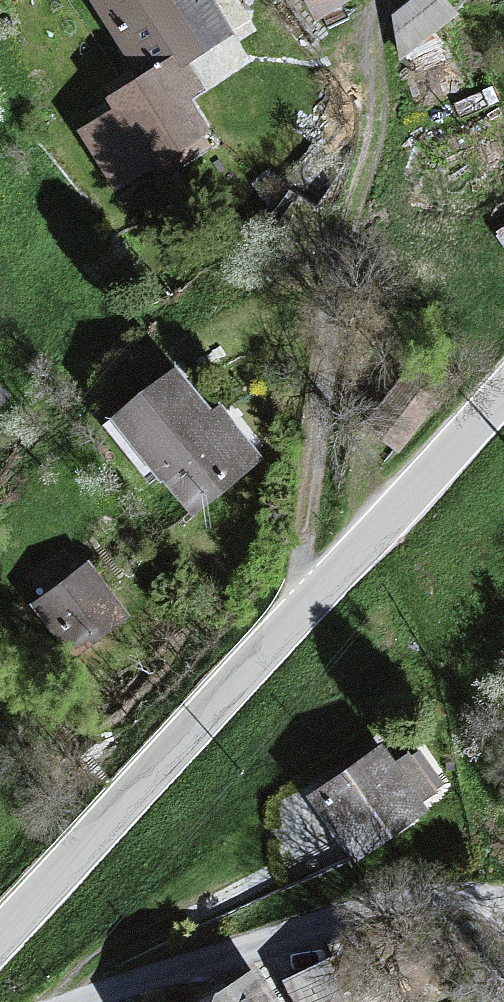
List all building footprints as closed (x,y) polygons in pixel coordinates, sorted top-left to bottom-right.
[(72,132),(115,201),(220,136),(181,73),(232,42),(206,0),(78,0),(135,93),(72,132)] [(314,29),(359,0),(296,0),(314,29)] [(432,0),(425,0),(392,27),(399,69),(452,25),(432,0)] [(177,368),(109,421),(184,516),(252,463),(177,368)] [(87,566),(32,610),(76,666),(131,623),(87,566)] [(383,742),(303,800),(350,864),(429,806),(383,742)] [(287,974),(300,1001),(402,1001),(369,934),(287,974)] [(191,1001),(276,1001),(253,964),(191,1001)]
